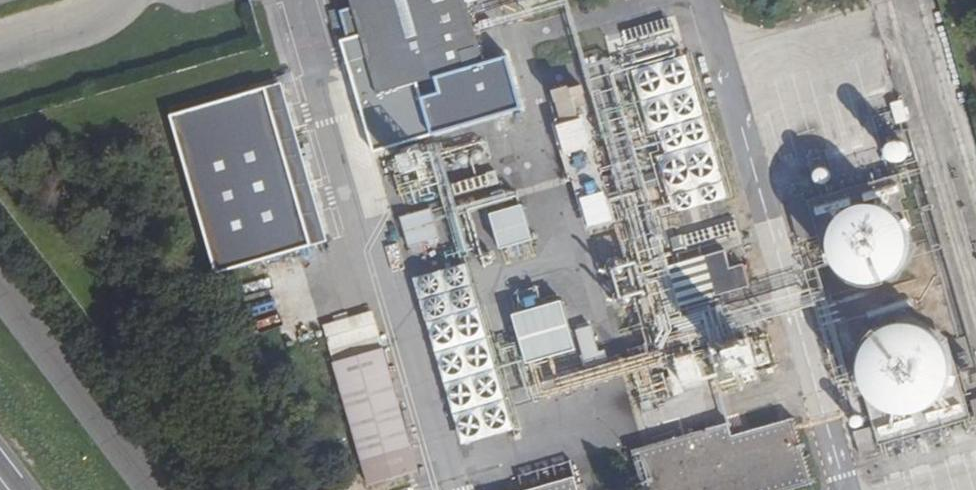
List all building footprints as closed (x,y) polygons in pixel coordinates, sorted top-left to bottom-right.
[(465,0),(354,0),(358,15),(344,19),(352,47),(366,43),(382,100),(485,69),(465,0)] [(669,212),(732,195),(693,52),(676,57),(673,46),(653,51),(655,59),(639,63),(640,66),(621,71),(625,86),(628,85),(643,138),(622,144),(625,154),(651,147),(669,212)] [(592,228),(623,220),(611,174),(607,175),(592,120),(601,117),(591,83),(555,93),(592,228)] [(513,89),(393,127),(400,150),(520,114),(513,89)] [(918,141),(895,142),(895,158),(919,157),(918,141)] [(410,172),(427,170),(425,152),(409,153),(410,172)] [(493,224),(503,258),(536,247),(527,214),(493,224)] [(848,249),(846,254),(845,258),(846,263),(847,268),(849,272),(851,276),(855,279),(859,282),(863,284),(868,284),(873,284),(877,284),(882,282),(886,279),(889,276),(892,272),(894,268),(895,263),(895,259),(895,254),(893,249),(891,245),(888,242),(884,239),(880,237),(875,235),(871,235),(866,235),(861,236),(857,238),(853,241),(850,245),(848,249)] [(732,249),(713,256),(723,284),(742,277),(732,249)] [(299,261),(270,265),(273,288),(302,284),(299,261)] [(463,453),(520,435),(471,270),(414,286),(463,453)] [(565,309),(518,324),(533,370),(580,354),(565,309)] [(581,329),(587,355),(602,352),(596,326),(581,329)] [(384,356),(335,369),(363,470),(365,469),(370,489),(383,489),(418,480),(411,456),(384,356)] [(695,358),(698,381),(714,378),(711,356),(695,358)] [(891,363),(887,367),(885,371),(883,375),(883,380),(883,385),(884,389),(886,394),(888,397),(892,401),(896,403),(900,405),(905,406),(910,406),(914,405),(919,404),(923,401),(926,398),(929,394),(931,390),(932,385),(933,380),(932,376),(930,371),(928,367),(925,363),(921,360),(917,358),(913,357),(908,356),(903,357),(899,358),(894,360),(891,363)] [(793,416),(732,432),(729,420),(631,447),(643,489),(798,489),(813,486),(793,416)] [(344,475),(316,483),(318,489),(348,489),(344,475)] [(576,477),(530,489),(580,489),(576,477)]
